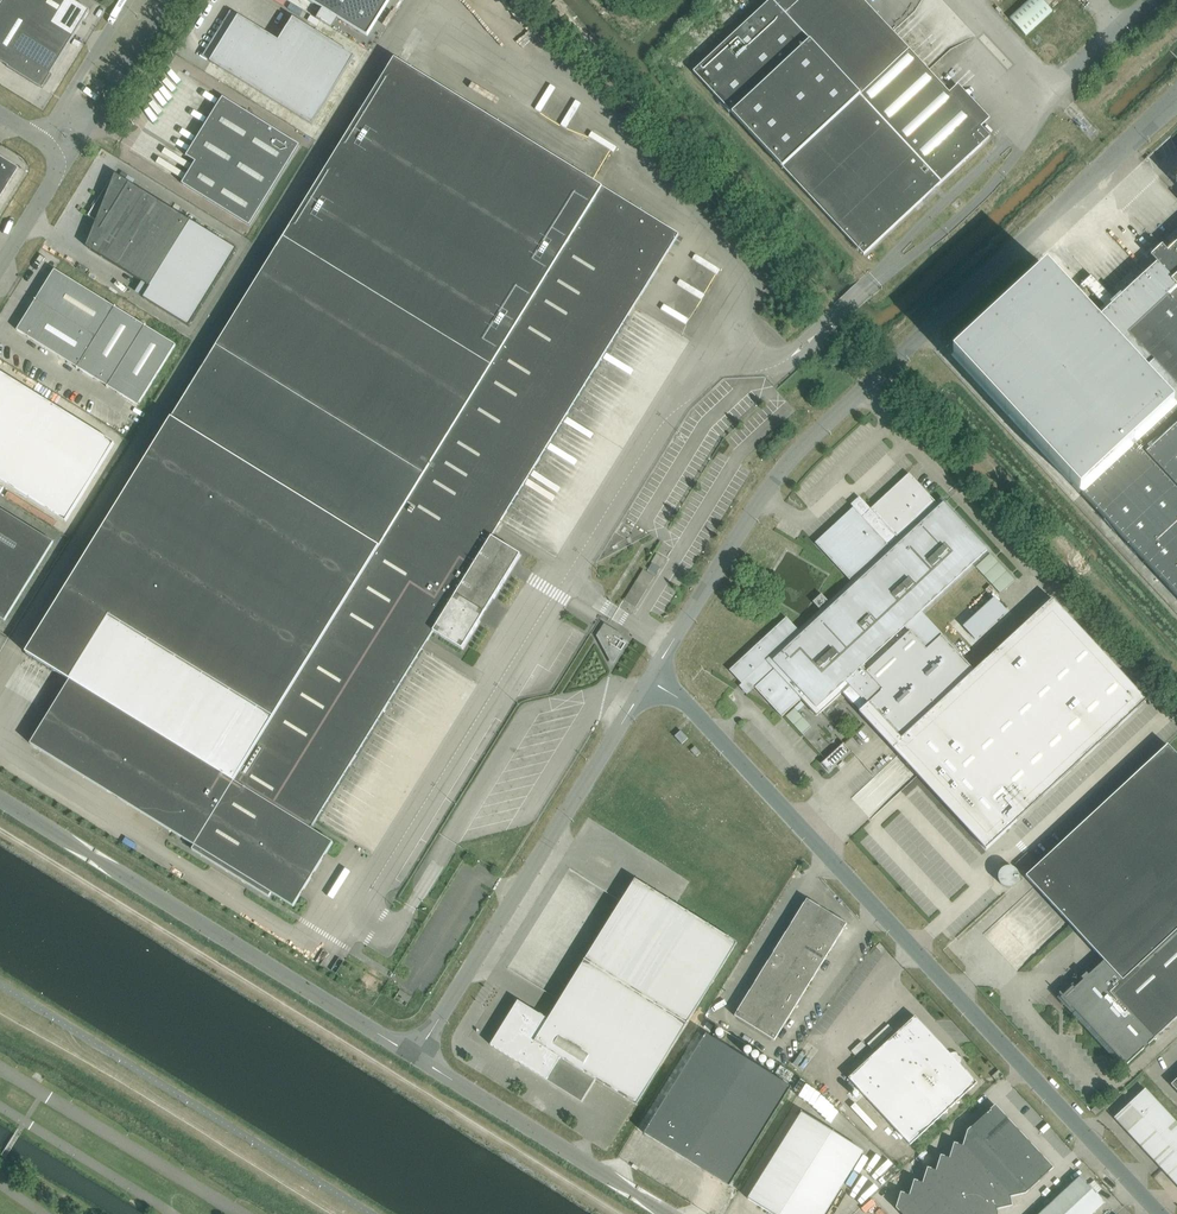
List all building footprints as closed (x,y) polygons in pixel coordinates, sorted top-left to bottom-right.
[(38,87),(43,89),(52,75),(51,74),(51,75),(51,74),(90,11),(73,0),(4,0),(0,7),(0,61),(9,67),(8,67),(8,68),(38,87)] [(367,36),(390,0),(309,0),(367,36)] [(864,255),(990,137),(863,0),(770,0),(693,72),(864,255)] [(239,16),(210,62),(312,125),(355,56),(293,18),(279,41),(239,16)] [(462,650),(521,555),(492,537),(529,478),(679,235),(395,59),(26,653),(70,680),(31,744),(194,846),(192,850),(269,897),(272,893),(293,907),(333,843),(311,829),(433,632),(462,650)] [(300,145),(251,115),(223,97),(186,157),(196,162),(182,184),(250,226),(300,145)] [(9,181),(17,168),(0,158),(0,196),(9,181)] [(191,221),(129,183),(118,176),(117,178),(113,176),(88,216),(99,223),(89,249),(150,287),(191,221)] [(237,249),(191,221),(150,287),(143,298),(189,326),(237,249)] [(1167,252),(1162,245),(1151,256),(1157,263),(1160,266),(1161,267),(1159,269),(1176,288),(1176,243),(1167,252)] [(953,354),(1082,493),(1176,405),(1176,387),(1128,334),(1176,289),(1176,288),(1159,269),(1161,267),(1160,266),(1157,263),(1100,315),(1092,306),(1087,311),(1047,268),(953,354)] [(35,299),(35,300),(96,338),(116,306),(115,307),(55,270),(36,300),(35,299)] [(704,300),(708,293),(683,279),(679,285),(704,300)] [(1128,334),(1176,387),(1176,289),(1128,334)] [(96,338),(35,300),(36,300),(17,330),(77,368),(77,369),(96,338)] [(107,387),(107,388),(146,325),(145,326),(115,308),(116,307),(116,306),(96,338),(77,369),(78,368),(107,386),(107,387)] [(146,325),(107,388),(108,387),(138,406),(176,345),(146,326),(146,325)] [(852,363),(846,369),(851,374),(857,368),(852,363)] [(0,372),(0,481),(66,522),(115,443),(0,372)] [(1082,493),(1176,596),(1176,405),(1082,493)] [(786,617),(729,670),(741,684),(747,678),(755,687),(755,688),(782,717),(801,699),(816,715),(817,715),(841,693),(859,712),(859,713),(879,733),(888,744),(888,743),(888,742),(888,741),(889,740),(895,734),(900,740),(975,671),(942,636),(943,635),(921,612),(987,551),(987,550),(944,503),(943,503),(939,507),(936,503),(937,503),(909,473),(871,509),(871,510),(867,513),(867,512),(866,513),(867,514),(863,517),(854,507),(815,543),(851,582),(829,602),(821,594),(813,602),(821,610),(799,631),(786,617)] [(32,577),(54,542),(0,509),(0,558),(32,577)] [(32,577),(0,558),(0,618),(5,621),(32,577)] [(1000,596),(969,626),(982,640),(1014,611),(1000,596)] [(888,742),(888,743),(888,744),(892,747),(986,849),(987,849),(1017,821),(1147,700),(1053,599),(975,671),(900,740),(895,734),(889,740),(888,741),(888,742)] [(605,625),(602,629),(600,632),(598,636),(612,662),(612,663),(620,650),(621,651),(626,644),(617,638),(620,634),(605,625)] [(794,708),(785,716),(802,734),(811,726),(797,711),(794,708)] [(688,739),(681,731),(677,735),(675,736),(682,744),(688,739)] [(843,743),(821,764),(822,764),(829,771),(850,751),(843,744),(844,743),(843,743)] [(1073,1009),(1127,1066),(1128,1066),(1127,1065),(1144,1048),(1145,1050),(1150,1046),(1148,1044),(1154,1039),(1176,1017),(1176,755),(1167,745),(1025,876),(1104,961),(1089,975),(1087,973),(1081,978),(1083,980),(1074,988),(1072,987),(1060,998),(1072,1010),(1073,1009)] [(883,803),(891,796),(885,789),(890,784),(883,777),(890,771),(886,767),(854,798),(861,806),(874,794),(883,803)] [(1027,852),(1015,864),(1024,874),(1036,862),(1027,852)] [(521,1064),(529,1069),(582,1102),(596,1080),(636,1105),(737,943),(635,879),(548,1020),(518,1001),(491,1045),(521,1064)] [(817,926),(827,911),(807,899),(798,914),(817,926)] [(817,926),(837,938),(846,924),(827,911),(817,926)] [(817,926),(798,914),(789,928),(808,941),(817,926)] [(808,941),(828,953),(837,938),(817,926),(808,941)] [(808,941),(789,928),(780,943),(799,955),(808,941)] [(799,955),(819,968),(828,953),(808,941),(799,955)] [(799,955),(780,943),(771,957),(790,970),(799,955)] [(790,970),(810,982),(819,968),(799,955),(790,970)] [(790,970),(771,957),(762,972),(781,984),(790,970)] [(781,984),(801,997),(810,982),(790,970),(781,984)] [(781,984),(762,972),(753,986),(772,999),(781,984)] [(772,999),(792,1011),(801,997),(781,984),(772,999)] [(772,999),(753,986),(744,1001),(763,1013),(772,999)] [(403,990),(397,998),(408,1005),(414,997),(403,990)] [(763,1013),(783,1026),(792,1011),(772,999),(763,1013)] [(734,1016),(754,1028),(763,1013),(744,1001),(734,1016)] [(763,1013),(754,1028),(774,1041),(783,1026),(763,1013)] [(915,1016),(848,1078),(910,1145),(977,1083),(915,1016)] [(791,1087),(706,1034),(644,1134),(730,1187),(791,1087)] [(999,1070),(992,1076),(997,1081),(1003,1075),(999,1070)] [(800,1097),(815,1106),(823,1092),(809,1083),(800,1097)] [(1114,1117),(1138,1143),(1169,1114),(1145,1089),(1114,1117)] [(995,1105),(968,1131),(963,1146),(954,1143),(950,1158),(941,1156),(937,1171),(928,1168),(923,1183),(915,1180),(910,1195),(901,1193),(897,1208),(902,1213),(999,1213),(997,1209),(1013,1206),(1011,1197),(1026,1193),(1053,1168),(995,1105)] [(1091,1110),(1095,1115),(1100,1111),(1096,1106),(1091,1110)] [(772,1213),(825,1213),(864,1152),(802,1113),(748,1199),(772,1213)] [(1163,1169),(1176,1156),(1176,1123),(1169,1114),(1138,1143),(1163,1169)] [(1163,1169),(1176,1185),(1176,1156),(1163,1169)] [(1040,1213),(1092,1213),(1105,1202),(1083,1179),(1081,1176),(1040,1213)]
